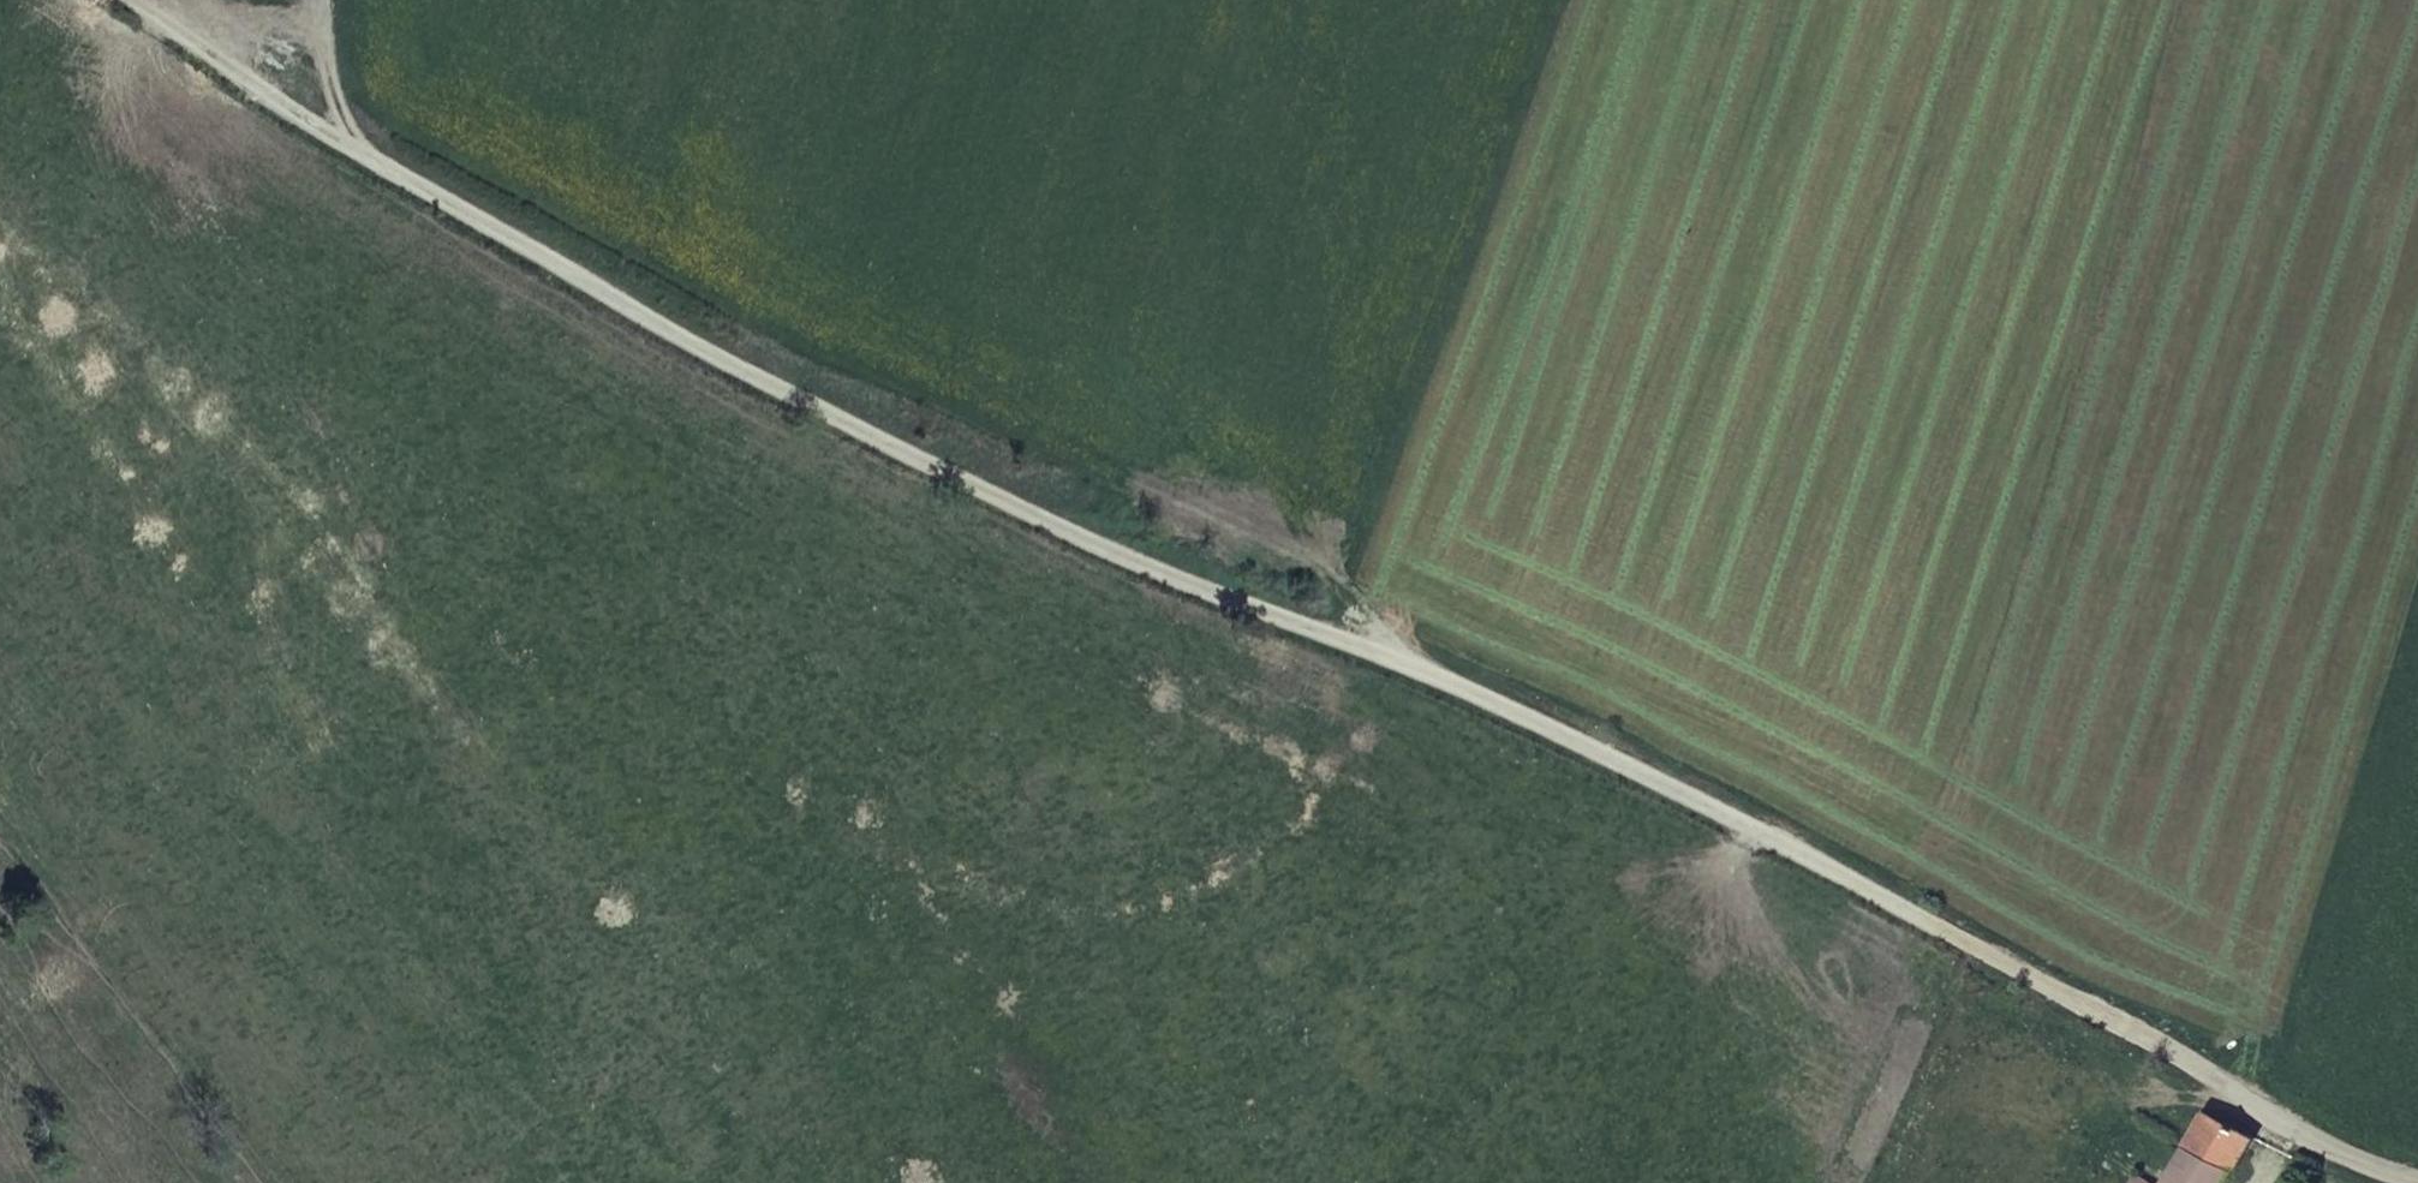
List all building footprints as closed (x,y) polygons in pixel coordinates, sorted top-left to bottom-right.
[(2203,1110),(2161,1182),(2227,1182),(2251,1141),(2203,1110)]
